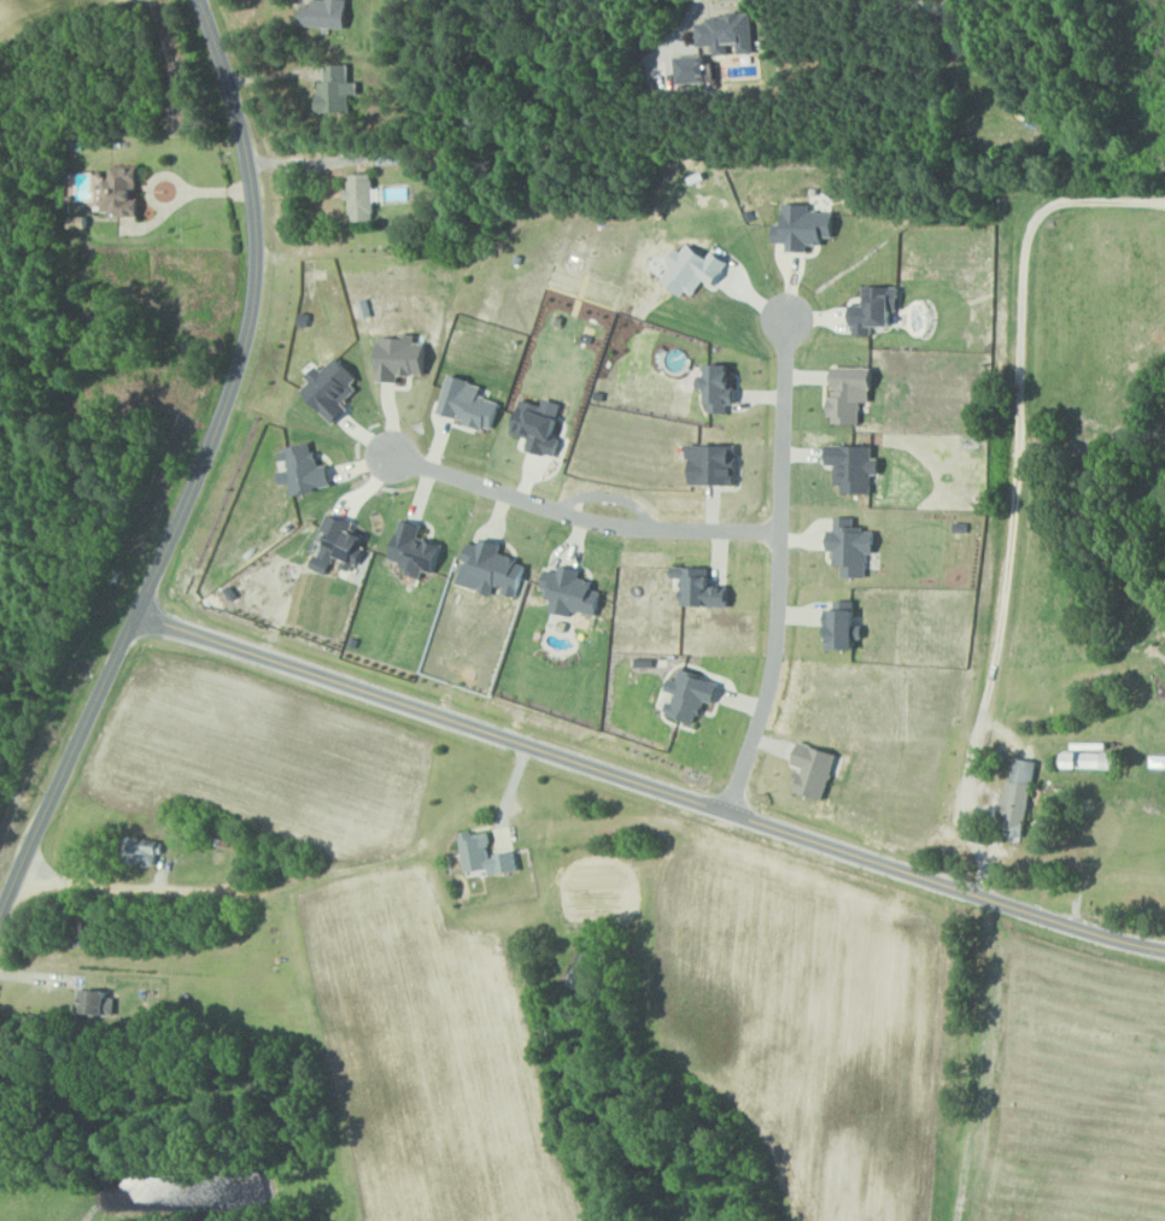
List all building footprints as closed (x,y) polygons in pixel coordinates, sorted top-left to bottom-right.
[(349,29),(350,0),(341,0),(303,0),(302,27),(349,29)] [(759,53),(756,13),(699,18),(701,47),(717,46),(718,56),(733,55),(732,45),(741,44),(742,55),(759,53)] [(711,55),(680,56),(681,83),(712,82),(711,55)] [(352,95),(361,95),(361,82),(352,82),(351,64),(321,64),(322,114),(352,113),(352,95)] [(141,216),(142,167),(112,166),(112,180),(105,180),(104,216),(141,216)] [(376,173),(350,174),(351,221),(377,221),(376,173)] [(822,204),(787,204),(787,224),(778,224),(777,243),(790,243),(790,251),(811,252),(811,244),(827,245),(827,238),(839,238),(839,212),(822,212),(822,204)] [(664,281),(690,300),(705,280),(716,288),(735,263),(717,250),(712,257),(692,243),(685,252),(680,248),(671,261),(676,264),(664,281)] [(856,334),(874,335),(874,326),(896,327),(897,287),(867,286),(866,305),(857,305),(856,334)] [(382,337),(382,382),(402,382),(402,376),(431,376),(430,343),(419,343),(419,336),(382,337)] [(305,391),(340,423),(352,410),(345,403),(365,381),(339,357),(327,371),(320,365),(310,377),(314,381),(305,391)] [(713,413),(731,412),(731,404),(738,404),(738,364),(712,365),(713,413)] [(863,425),(864,403),(877,403),(878,368),(836,366),(834,423),(863,425)] [(442,416),(497,430),(504,403),(490,399),(493,387),(452,377),(442,416)] [(517,433),(534,438),(531,450),(556,456),(566,419),(546,414),(548,406),(526,400),(517,433)] [(336,487),(332,465),(321,467),(317,443),(285,449),(289,471),(282,472),(284,485),(293,484),(295,494),(336,487)] [(696,485),(738,486),(739,446),(691,445),(691,461),(696,461),(696,485)] [(877,447),(832,445),(832,466),(838,466),(838,492),(875,493),(876,475),(884,475),(884,458),(877,458),(877,447)] [(324,557),(342,563),(341,566),(357,572),(370,537),(354,531),(358,522),(333,513),(327,530),(333,532),(324,557)] [(870,577),(870,555),(880,554),(879,532),(859,533),(859,517),(838,518),(838,531),(834,531),(834,567),(845,567),(845,578),(870,577)] [(440,574),(447,544),(423,538),(426,525),(406,520),(396,560),(405,562),(403,571),(425,576),(426,571),(440,574)] [(522,596),(532,564),(503,554),(506,544),(485,538),(482,547),(474,545),(468,562),(477,565),(472,579),(485,584),(482,592),(495,596),(497,588),(522,596)] [(601,617),(607,591),(596,589),(598,581),(583,578),(585,569),(563,565),(562,573),(551,571),(547,589),(556,591),(552,612),(575,617),(576,611),(601,617)] [(685,606),(733,607),(734,587),(712,586),(713,568),(677,567),(677,579),(686,579),(685,606)] [(859,651),(861,602),(838,602),(838,610),(830,610),(829,650),(859,651)] [(725,684),(685,670),(681,681),(674,679),(670,692),(677,694),(670,715),(700,725),(708,702),(718,705),(725,684)] [(841,754),(803,742),(796,764),(803,767),(795,791),(827,801),(841,754)] [(1106,744),(1074,743),(1074,753),(1065,752),(1065,768),(1117,769),(1118,752),(1106,752),(1106,744)] [(1038,761),(1013,758),(1004,833),(1029,836),(1038,761)] [(463,837),(470,875),(493,871),(494,876),(521,871),(517,851),(495,855),(490,832),(463,837)] [(166,839),(133,840),(134,866),(159,865),(159,854),(167,854),(166,839)] [(86,1016),(117,1017),(117,1002),(110,1002),(111,992),(87,991),(86,1016)]
